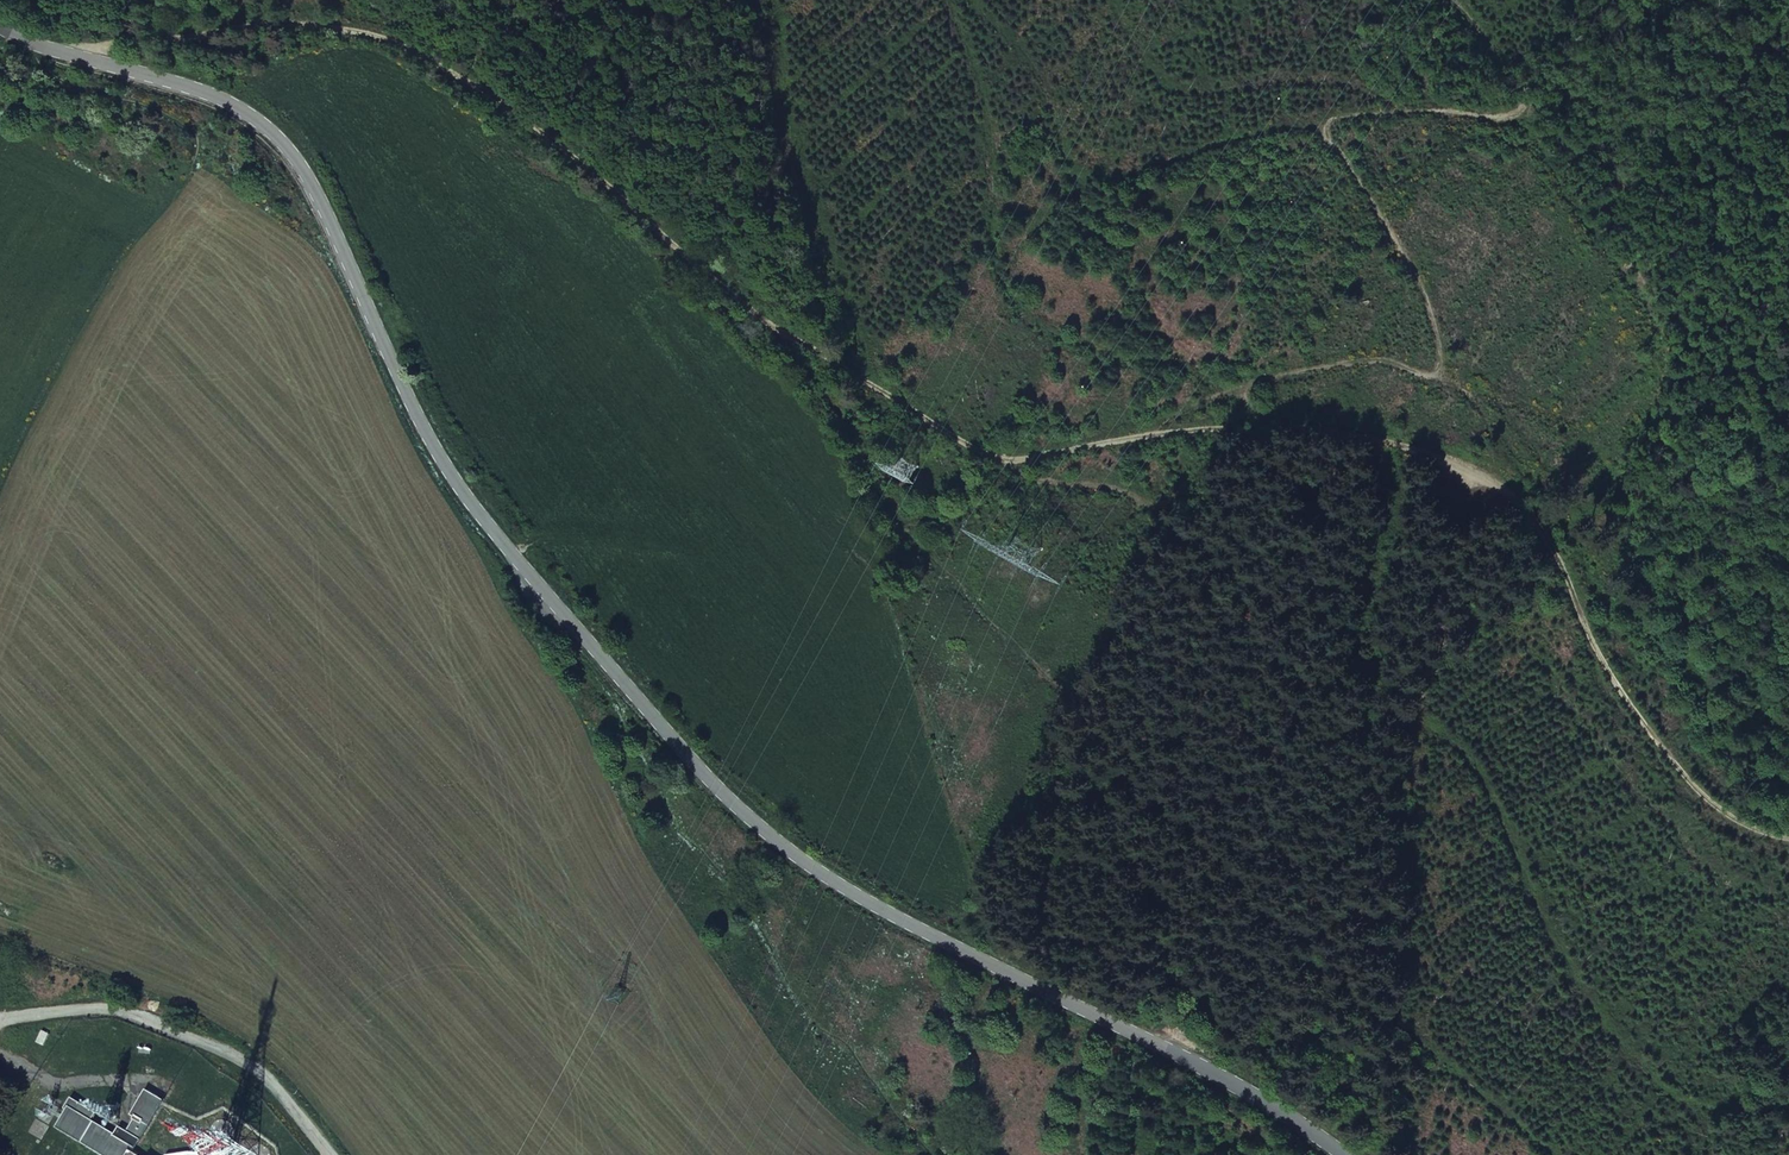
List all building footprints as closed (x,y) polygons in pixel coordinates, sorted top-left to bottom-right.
[(53,1034),(46,1031),(41,1042),(47,1045),(53,1034)] [(136,1121),(130,1131),(142,1138),(160,1106),(146,1096),(131,1118),(136,1121)] [(79,1110),(71,1105),(67,1113),(69,1115),(59,1133),(63,1136),(79,1110)] [(79,1110),(63,1136),(74,1142),(87,1115),(79,1110)] [(74,1142),(97,1154),(132,1154),(137,1146),(117,1134),(114,1139),(90,1125),(93,1119),(87,1115),(74,1142)] [(118,1133),(117,1134),(137,1146),(142,1138),(130,1131),(126,1137),(118,1133)]
